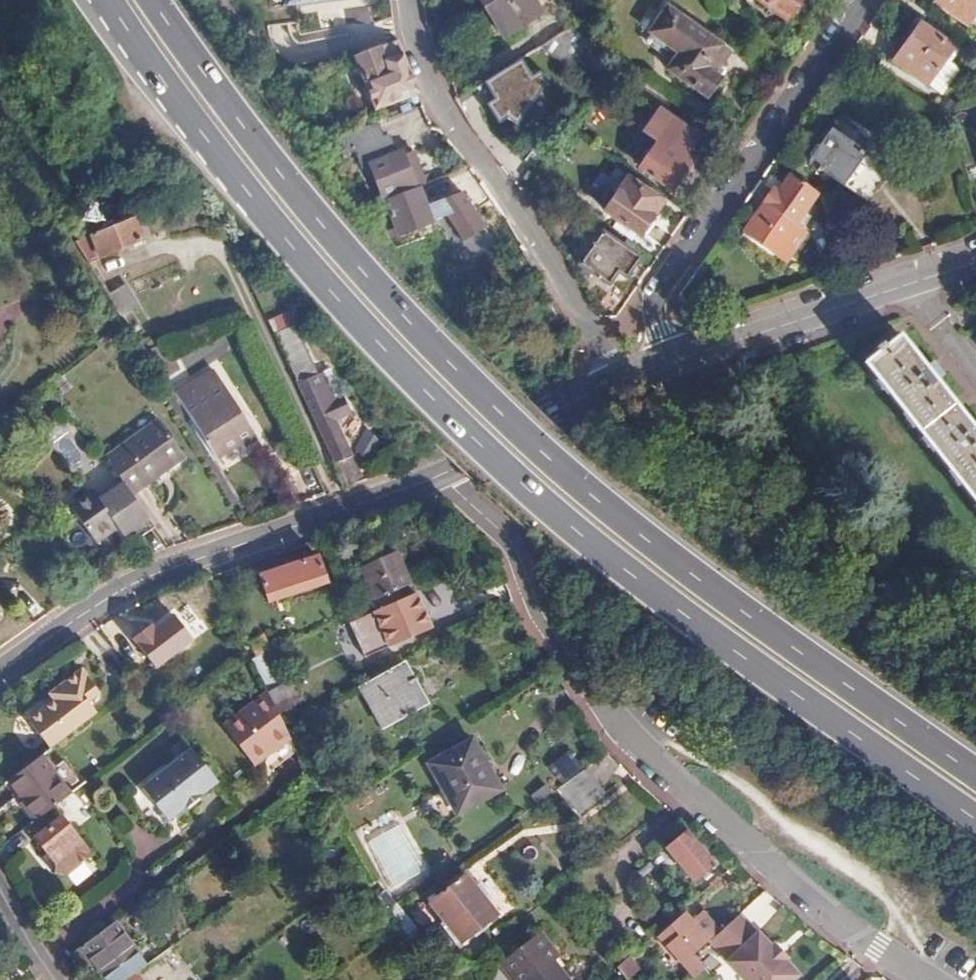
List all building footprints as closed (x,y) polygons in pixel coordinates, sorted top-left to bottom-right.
[(487,16),(513,0),(477,0),(487,16)] [(784,21),(799,0),(755,0),(784,21)] [(933,3),(966,25),(975,10),(975,0),(935,0),(933,3)] [(653,42),(673,57),(665,70),(706,98),(720,78),(714,72),(729,51),(675,13),(653,42)] [(951,49),(918,26),(892,62),(926,84),(951,49)] [(554,37),(539,46),(549,54),(564,65),(574,52),(554,37)] [(397,40),(353,57),(374,111),(417,95),(397,40)] [(539,46),(522,57),(527,66),(533,61),(534,63),(549,54),(539,46)] [(521,82),(512,66),(480,86),(491,102),(484,107),(492,123),(500,118),(511,126),(536,83),(528,78),(521,82)] [(639,132),(654,143),(638,166),(669,189),(689,159),(684,154),(695,137),(655,109),(639,132)] [(833,132),(832,132),(811,161),(840,184),(841,182),(868,201),(888,173),(883,169),(895,153),(844,119),(833,132)] [(397,151),(367,162),(381,197),(411,184),(397,151)] [(812,191),(789,176),(776,194),(772,191),(762,205),(748,225),(785,252),(800,231),(796,228),(804,216),(798,211),(812,191)] [(659,203),(624,179),(601,211),(637,236),(659,203)] [(416,186),(381,199),(393,228),(386,231),(388,237),(429,220),(416,186)] [(131,219),(90,235),(99,258),(141,241),(131,219)] [(785,252),(748,225),(741,234),(779,261),(785,252)] [(634,259),(598,234),(576,267),(604,285),(611,273),(621,279),(634,259)] [(90,235),(72,243),(85,263),(99,258),(90,235)] [(863,364),(975,505),(975,435),(898,337),(863,364)] [(298,347),(283,353),(294,378),(308,371),(298,347)] [(210,370),(168,396),(208,459),(250,433),(210,370)] [(317,375),(297,384),(334,462),(348,456),(331,419),(346,412),(339,397),(330,400),(317,375)] [(152,420),(100,457),(108,468),(118,483),(127,494),(178,457),(152,420)] [(88,491),(67,506),(91,540),(109,526),(116,536),(143,517),(127,494),(118,483),(95,499),(88,491)] [(394,556),(363,570),(377,601),(408,587),(394,556)] [(317,558),(259,576),(268,603),(326,584),(317,558)] [(377,601),(371,604),(390,646),(431,627),(415,592),(416,591),(413,585),(408,587),(377,601)] [(262,653),(249,657),(257,683),(270,679),(262,653)] [(403,662),(360,686),(384,729),(424,705),(412,684),(414,682),(403,662)] [(27,719),(49,748),(96,712),(87,700),(98,692),(81,669),(55,688),(60,694),(54,699),(27,719)] [(286,677),(268,688),(280,709),(298,698),(286,677)] [(49,693),(54,699),(60,694),(55,688),(49,693)] [(280,709),(268,688),(225,722),(257,762),(270,752),(288,737),(285,729),(290,726),(280,709)] [(476,742),(432,766),(462,814),(506,791),(476,742)] [(216,779),(191,747),(143,786),(168,818),(216,779)] [(564,749),(544,766),(558,782),(578,764),(564,749)] [(42,753),(6,780),(36,821),(51,810),(71,794),(42,753)] [(589,767),(566,784),(585,810),(608,793),(589,767)] [(36,821),(28,827),(55,862),(79,841),(71,831),(75,828),(66,816),(62,819),(59,815),(56,817),(51,810),(36,821)] [(692,836),(670,853),(695,883),(716,865),(692,836)] [(650,862),(636,873),(650,892),(660,884),(649,871),(654,867),(650,862)] [(464,876),(428,903),(458,944),(494,916),(464,876)] [(377,900),(386,913),(393,907),(383,893),(377,900)] [(399,930),(419,958),(429,951),(395,906),(393,907),(386,913),(399,930)] [(670,927),(677,936),(666,946),(693,978),(703,969),(693,957),(691,955),(709,940),(706,937),(714,929),(701,915),(692,923),(685,914),(670,927)] [(739,915),(710,941),(727,960),(725,961),(742,979),(794,979),(798,976),(785,961),(787,959),(774,944),(771,947),(758,932),(756,933),(739,915)] [(73,952),(84,967),(91,962),(106,979),(123,979),(145,965),(113,922),(73,952)] [(615,968),(624,979),(627,979),(638,971),(627,957),(615,968)] [(480,979),(507,979),(496,967),(480,979)] [(0,968),(0,979),(6,979),(9,978),(0,968)]
